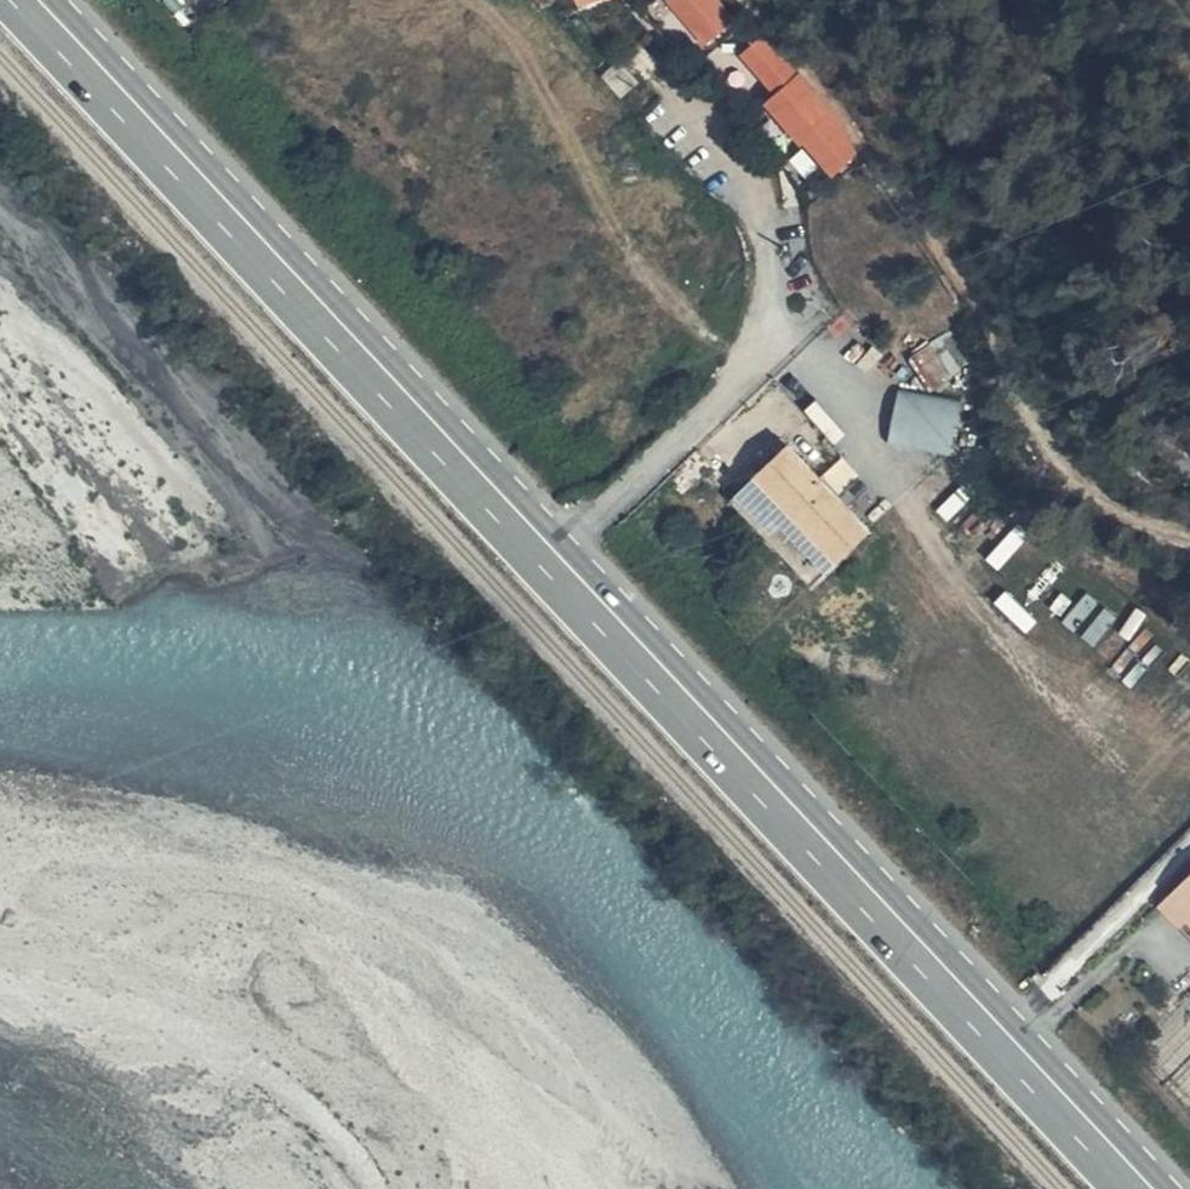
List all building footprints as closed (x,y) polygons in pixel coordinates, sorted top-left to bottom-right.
[(740,16),(726,0),(670,0),(708,43),(740,16)] [(845,170),(836,146),(753,34),(738,45),(746,53),(738,58),(771,99),(765,104),(799,147),(827,184),(845,170)] [(811,196),(827,184),(799,147),(780,162),(811,196)] [(943,368),(919,325),(903,335),(931,375),(943,368)] [(923,380),(931,375),(903,335),(896,340),(923,380)] [(955,451),(962,396),(899,388),(892,443),(955,451)] [(773,456),(783,447),(774,438),(764,447),(773,456)] [(752,475),(827,562),(860,533),(783,447),(773,456),(752,475)] [(800,587),(827,562),(752,475),(723,502),(800,587)] [(1154,891),(1189,927),(1189,858),(1154,891)]
